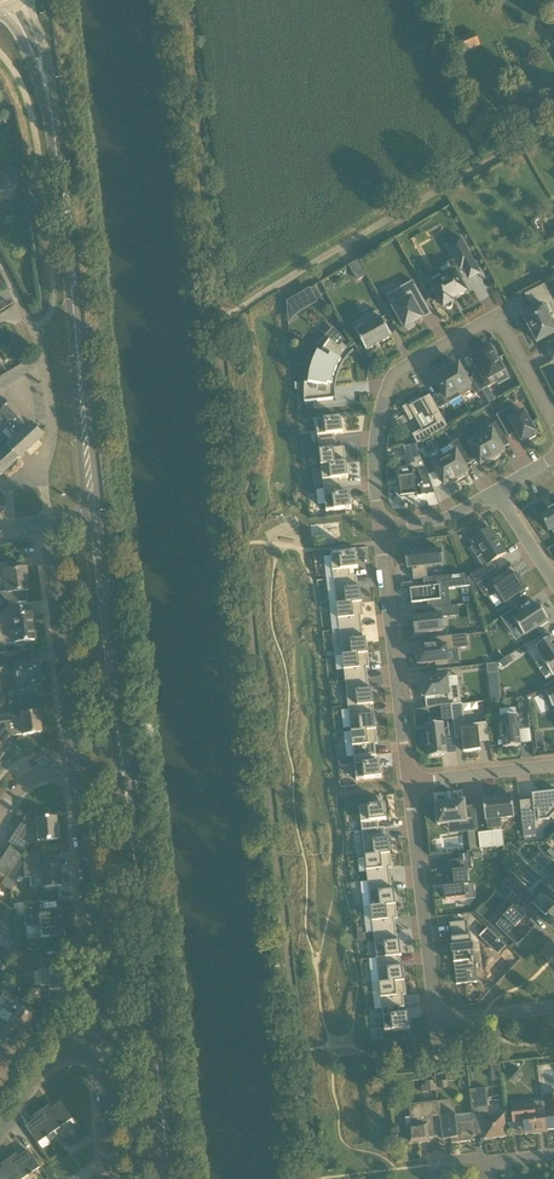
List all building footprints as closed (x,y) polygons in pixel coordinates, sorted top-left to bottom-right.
[(480,46),(474,32),(458,38),(464,52),(480,46)] [(14,171),(0,173),(0,192),(17,190),(14,171)] [(458,266),(443,274),(445,278),(431,286),(444,308),(445,307),(447,309),(450,309),(452,308),(453,306),(452,303),(454,302),(452,300),(467,292),(461,281),(463,280),(458,271),(474,262),(460,237),(446,245),(458,266)] [(357,261),(349,266),(357,281),(367,276),(357,261)] [(423,319),(417,308),(425,303),(413,281),(400,288),(403,294),(390,301),(394,308),(393,309),(405,329),(407,328),(408,330),(415,326),(414,324),(423,319)] [(553,302),(552,300),(552,301),(545,288),(545,287),(545,286),(526,295),(527,297),(531,305),(534,303),(537,309),(524,315),(523,316),(523,317),(524,317),(532,334),(536,342),(537,343),(538,342),(553,334),(553,327),(552,324),(553,324),(544,307),(544,306),(551,302),(551,303),(553,302)] [(310,289),(287,302),(288,315),(289,325),(293,319),(296,315),(300,312),(318,302),(316,298),(310,289)] [(356,333),(366,351),(392,337),(377,311),(364,319),(368,326),(356,333)] [(310,384),(305,383),(304,393),(305,403),(313,402),(333,399),(331,376),(337,378),(337,379),(341,368),(347,359),(345,358),(351,352),(341,342),(337,346),(330,340),(324,347),(320,354),(318,353),(315,360),(312,368),(313,369),(311,379),(310,384)] [(546,348),(553,362),(553,361),(553,344),(546,348)] [(482,369),(473,374),(482,391),(497,383),(494,377),(504,371),(491,347),(487,349),(485,347),(478,352),(479,354),(475,356),(482,369)] [(475,395),(482,391),(474,377),(468,381),(459,365),(454,368),(453,366),(446,370),(461,397),(472,390),(475,395)] [(461,397),(446,370),(439,374),(440,376),(435,379),(444,394),(435,399),(437,402),(441,409),(461,397)] [(488,388),(482,391),(489,404),(495,400),(488,388)] [(410,421),(415,418),(422,430),(413,435),(418,444),(433,436),(448,427),(434,403),(430,395),(421,401),(417,402),(416,400),(403,408),(406,414),(410,421)] [(0,410),(0,418),(6,424),(4,426),(6,428),(4,431),(12,440),(5,447),(17,460),(40,439),(39,438),(39,435),(40,434),(30,424),(9,402),(0,410)] [(514,417),(510,408),(496,416),(505,431),(509,438),(517,433),(522,442),(528,438),(530,440),(536,436),(535,434),(536,434),(530,423),(524,411),(514,417)] [(341,418),(316,421),(319,444),(336,442),(335,435),(343,434),(341,418)] [(503,433),(497,423),(478,434),(480,438),(481,438),(494,460),(501,456),(500,454),(504,452),(496,438),(503,434),(503,433)] [(494,460),(481,438),(480,438),(470,444),(465,436),(458,440),(466,454),(472,450),(481,465),(485,463),(486,464),(494,460)] [(451,444),(455,452),(445,458),(444,458),(457,481),(465,477),(464,475),(468,472),(460,458),(466,454),(458,440),(451,444)] [(319,444),(321,467),(346,464),(345,449),(336,450),(336,442),(319,444)] [(423,497),(423,495),(421,485),(430,481),(428,476),(423,461),(417,445),(403,447),(408,460),(413,471),(413,475),(400,477),(399,477),(400,484),(401,496),(417,495),(417,496),(417,497),(423,497)] [(1,475),(17,460),(5,447),(2,450),(0,448),(0,475),(1,475)] [(457,481),(444,458),(445,458),(442,454),(430,461),(429,458),(423,461),(428,476),(436,472),(444,486),(449,483),(450,485),(457,481)] [(341,487),(340,479),(348,478),(346,464),(321,467),(324,489),(341,487)] [(324,489),(326,512),(345,510),(351,509),(350,494),(341,495),(341,487),(324,489)] [(550,511),(549,510),(548,510),(549,511),(541,516),(547,527),(549,526),(553,534),(553,509),(550,511)] [(477,559),(483,568),(505,554),(489,529),(473,539),(477,545),(483,555),(477,559)] [(13,547),(7,552),(12,558),(18,553),(13,547)] [(428,579),(426,566),(443,565),(441,551),(442,551),(442,550),(440,550),(439,549),(431,549),(431,551),(421,552),(406,554),(406,555),(408,567),(408,569),(412,568),(414,580),(424,579),(428,579)] [(351,577),(350,570),(358,569),(356,553),(331,556),(334,579),(356,577),(356,576),(351,577)] [(9,605),(18,604),(27,603),(25,591),(28,591),(25,569),(8,571),(7,563),(0,564),(0,579),(5,578),(6,592),(0,593),(0,596),(9,605)] [(513,567),(512,566),(496,577),(489,582),(504,605),(519,596),(521,598),(526,594),(524,592),(526,591),(528,589),(521,578),(520,579),(519,579),(516,575),(514,576),(510,569),(513,567)] [(442,607),(440,590),(470,587),(465,574),(428,579),(424,579),(425,588),(410,589),(412,604),(428,602),(429,609),(451,606),(442,607)] [(337,605),(362,602),(360,587),(357,587),(356,577),(334,579),(337,605)] [(362,628),(361,617),(364,616),(362,602),(337,605),(340,630),(362,628)] [(14,644),(22,643),(34,641),(31,615),(20,617),(18,604),(9,605),(0,615),(0,623),(1,624),(4,644),(4,645),(14,643),(14,644)] [(475,604),(467,605),(468,613),(478,611),(475,604)] [(514,620),(524,636),(537,628),(539,626),(540,628),(549,622),(548,621),(548,620),(538,604),(521,614),(517,607),(500,618),(506,626),(514,620)] [(441,615),(414,618),(415,634),(443,631),(441,615)] [(342,656),(368,653),(366,638),(363,638),(362,628),(340,630),(342,656)] [(451,664),(449,651),(468,647),(467,635),(431,639),(432,647),(426,647),(426,648),(417,649),(418,653),(415,653),(416,662),(419,661),(419,665),(436,663),(437,665),(451,664)] [(550,637),(535,647),(543,658),(541,660),(552,677),(553,676),(553,643),(550,637)] [(27,695),(41,694),(37,663),(18,665),(16,652),(0,654),(0,674),(16,672),(17,685),(25,684),(27,695)] [(368,678),(366,668),(369,667),(368,653),(342,656),(345,681),(368,678)] [(508,656),(500,662),(504,667),(512,662),(508,656)] [(497,663),(487,665),(488,674),(498,673),(497,663)] [(372,689),(369,689),(368,678),(345,681),(348,706),(374,704),(372,689)] [(448,688),(447,678),(431,680),(431,678),(421,679),(422,689),(424,688),(425,698),(436,697),(437,706),(436,706),(436,707),(462,704),(460,687),(448,688)] [(545,692),(549,699),(553,707),(553,706),(553,688),(545,692)] [(348,706),(351,732),(376,729),(375,714),(372,715),(371,705),(374,704),(348,706)] [(481,751),(480,742),(479,736),(488,735),(488,741),(489,741),(487,723),(465,725),(462,704),(451,705),(453,722),(455,738),(455,739),(462,738),(464,753),(479,751),(479,752),(479,751),(481,751)] [(0,750),(9,737),(23,735),(40,733),(40,730),(42,729),(41,724),(39,723),(38,712),(20,714),(20,715),(12,716),(13,721),(0,723),(0,750)] [(520,744),(519,731),(531,729),(529,714),(517,715),(500,717),(501,727),(498,727),(500,738),(502,738),(504,748),(521,746),(520,744)] [(146,724),(140,722),(138,722),(139,734),(141,734),(146,731),(146,724)] [(447,755),(447,754),(446,746),(445,739),(455,738),(453,722),(443,723),(426,725),(428,736),(425,736),(426,746),(429,745),(430,756),(447,755)] [(378,744),(376,729),(351,732),(354,757),(376,755),(375,744),(378,744)] [(382,777),(380,762),(372,763),(371,756),(376,755),(354,757),(356,780),(382,777)] [(538,793),(538,796),(532,797),(532,800),(520,801),(522,823),(534,821),(538,821),(548,820),(550,818),(553,822),(553,791),(538,793)] [(486,820),(488,820),(489,829),(490,829),(501,828),(500,819),(514,817),(512,796),(483,799),(486,820)] [(436,805),(438,825),(449,823),(461,822),(462,831),(478,830),(475,807),(466,808),(465,801),(436,805)] [(362,831),(385,828),(379,828),(378,822),(387,821),(385,805),(360,808),(362,831)] [(16,830),(28,829),(36,828),(38,842),(57,840),(55,818),(36,819),(36,814),(26,815),(16,830)] [(362,831),(365,857),(391,854),(389,839),(386,839),(385,828),(362,831)] [(480,850),(495,848),(493,832),(490,832),(478,833),(479,841),(480,850)] [(8,843),(11,845),(23,853),(29,845),(21,840),(13,835),(8,843)] [(11,845),(6,851),(18,859),(21,856),(22,855),(23,853),(11,845)] [(6,851),(2,858),(14,866),(18,859),(6,851)] [(542,851),(541,852),(542,853),(534,861),(553,880),(553,863),(542,851)] [(39,854),(22,855),(21,856),(18,859),(14,866),(10,872),(6,879),(11,882),(24,863),(25,878),(41,876),(42,888),(61,886),(59,867),(41,868),(39,854)] [(392,868),(391,854),(365,857),(368,882),(391,879),(389,869),(392,868)] [(459,855),(459,860),(448,861),(450,872),(451,887),(450,887),(444,888),(445,899),(446,900),(465,898),(466,898),(464,886),(469,886),(469,885),(467,870),(472,870),(470,854),(459,855)] [(10,872),(14,866),(2,858),(0,861),(0,865),(10,872)] [(5,878),(6,879),(10,872),(0,865),(0,874),(5,878)] [(527,902),(528,901),(512,886),(516,881),(511,876),(506,881),(527,902)] [(9,890),(11,888),(14,884),(11,882),(6,879),(5,878),(1,885),(4,887),(9,890)] [(371,907),(396,905),(395,890),(392,890),(391,879),(368,882),(371,907)] [(511,890),(505,884),(499,890),(505,896),(511,890)] [(545,893),(553,902),(553,884),(545,893)] [(529,920),(519,911),(524,906),(512,894),(507,900),(514,907),(504,917),(496,925),(517,946),(535,926),(529,920)] [(39,902),(23,904),(25,927),(40,926),(41,938),(49,937),(48,933),(64,932),(63,912),(40,914),(39,902)] [(395,920),(398,919),(396,905),(371,907),(374,933),(396,930),(395,920)] [(474,952),(474,950),(472,951),(472,946),(473,946),(473,944),(471,944),(470,936),(468,937),(466,921),(449,923),(452,946),(451,947),(451,948),(452,948),(453,953),(452,953),(452,954),(453,954),(457,985),(464,984),(468,984),(467,972),(474,971),(474,963),(474,959),(473,959),(472,952),(474,952)] [(6,935),(8,932),(10,930),(0,923),(0,931),(6,935)] [(401,941),(398,941),(396,930),(374,933),(377,958),(402,955),(401,941)] [(357,935),(358,942),(366,941),(365,934),(357,935)] [(380,984),(405,981),(403,966),(401,967),(399,956),(402,956),(402,955),(377,958),(380,984)] [(48,986),(49,995),(49,1002),(70,1001),(69,989),(64,990),(63,971),(45,973),(44,956),(26,957),(27,971),(38,971),(39,987),(48,986)] [(3,992),(10,982),(0,975),(0,990),(3,992)] [(404,996),(407,996),(405,981),(380,984),(383,1009),(405,1007),(404,996)] [(0,998),(0,1007),(2,1009),(9,1013),(4,1021),(8,1025),(21,1033),(31,1018),(17,1009),(20,1005),(8,996),(3,993),(0,998)] [(409,1014),(401,1015),(400,1008),(405,1007),(383,1009),(385,1032),(411,1029),(409,1014)] [(11,1048),(21,1033),(8,1025),(0,1037),(0,1040),(11,1048)] [(425,1082),(425,1085),(422,1086),(422,1092),(436,1091),(436,1084),(433,1084),(433,1081),(425,1082)] [(489,1116),(486,1090),(486,1088),(469,1090),(473,1122),(475,1136),(484,1135),(484,1140),(507,1137),(504,1114),(489,1116)] [(535,1112),(534,1102),(511,1105),(513,1123),(524,1122),(526,1135),(540,1133),(540,1131),(553,1129),(553,1095),(546,1096),(547,1110),(535,1112)] [(438,1102),(440,1115),(443,1140),(451,1139),(451,1143),(475,1141),(475,1136),(473,1122),(457,1123),(455,1109),(452,1108),(452,1102),(450,1100),(438,1102)] [(407,1126),(407,1132),(409,1145),(430,1142),(429,1138),(435,1138),(433,1116),(440,1115),(438,1102),(438,1101),(409,1104),(411,1125),(407,1126)] [(40,1111),(54,1131),(71,1119),(59,1102),(50,1108),(48,1106),(40,1111)] [(54,1131),(40,1111),(32,1117),(34,1120),(25,1126),(37,1143),(54,1131)] [(22,1178),(23,1178),(39,1168),(27,1150),(18,1157),(16,1154),(8,1159),(22,1178)] [(8,1159),(0,1165),(2,1168),(0,1169),(0,1178),(22,1178),(8,1159)]
